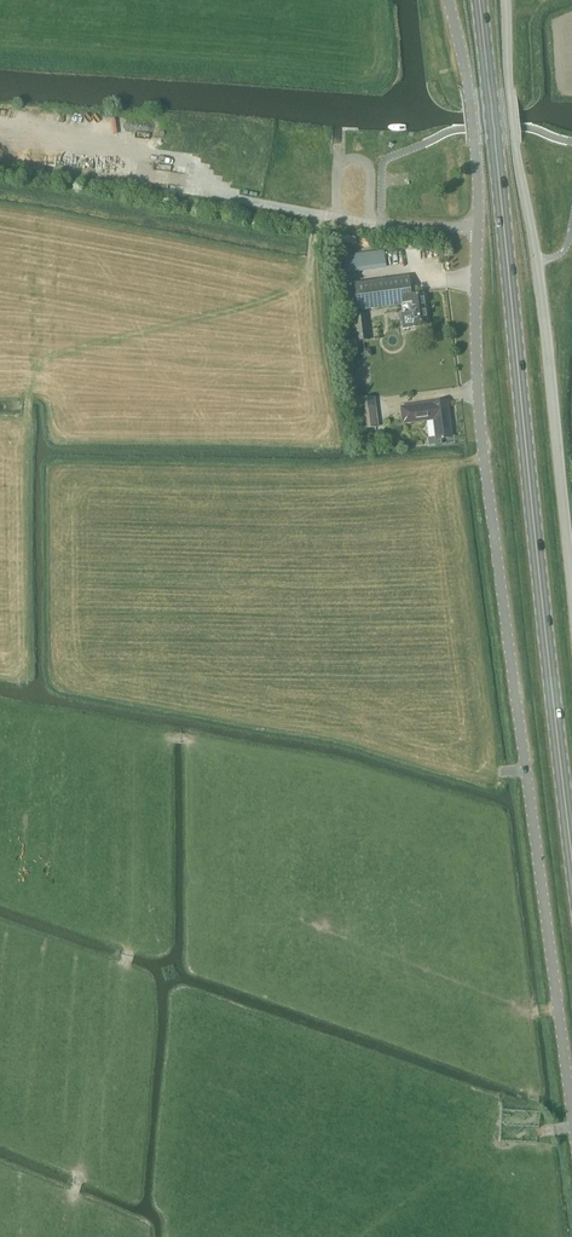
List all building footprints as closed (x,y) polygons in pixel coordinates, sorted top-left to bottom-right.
[(339,272),(387,266),(385,250),(337,256),(339,272)] [(423,291),(410,292),(408,276),(354,283),(357,311),(408,305),(409,312),(407,313),(409,328),(427,326),(423,291)] [(353,316),(357,342),(368,340),(365,315),(353,316)] [(437,438),(451,437),(446,402),(402,408),(403,422),(434,418),(437,438)] [(378,428),(376,405),(358,407),(361,430),(378,428)]
